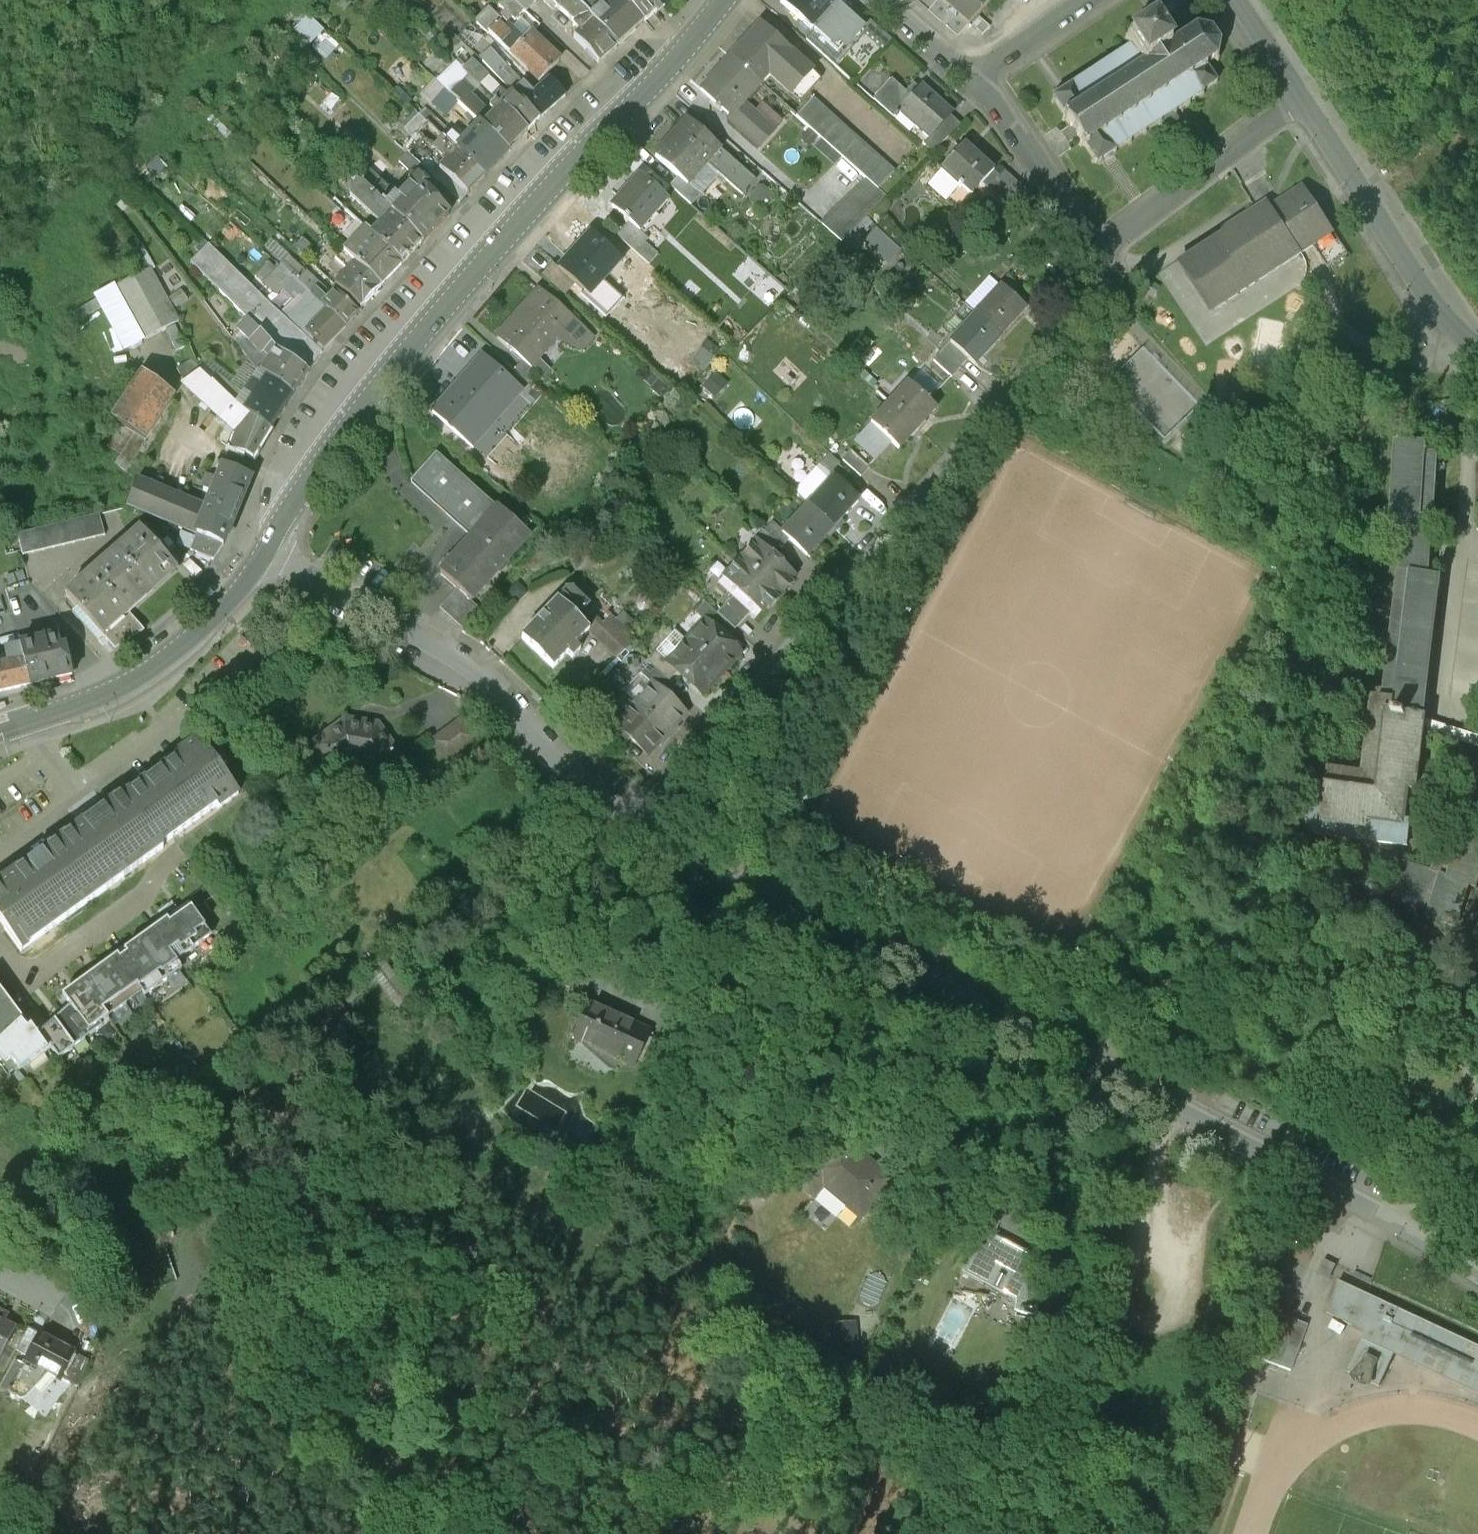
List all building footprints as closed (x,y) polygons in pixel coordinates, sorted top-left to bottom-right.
[(525,15),(509,0),(500,10),(516,25),(525,15)] [(590,23),(586,18),(584,16),(566,0),(543,0),(575,26),(573,29),(580,35),(574,41),(599,67),(617,51),(590,23)] [(608,6),(596,18),(591,13),(596,8),(596,3),(592,0),(566,0),(584,16),(586,18),(590,23),(617,51),(643,26),(620,0),(616,0),(608,6)] [(643,26),(661,9),(652,0),(620,0),(643,26)] [(661,9),(671,0),(652,0),(661,9)] [(829,0),(784,0),(780,5),(813,34),(837,55),(840,51),(856,33),(833,12),(837,7),(829,0)] [(968,25),(990,0),(939,0),(968,25)] [(295,29),(312,45),(328,27),(311,11),(295,29)] [(1169,11),(1122,42),(1128,50),(1115,59),(1113,57),(1111,58),(1113,60),(1100,69),(1099,66),(1096,68),(1098,70),(1085,79),(1084,76),(1081,78),(1083,80),(1070,89),(1069,86),(1067,87),(1068,90),(1055,98),(1054,96),(1052,97),(1053,100),(1052,101),(1053,102),(1050,104),(1052,106),(1054,105),(1064,118),(1063,119),(1064,120),(1062,121),(1063,123),(1065,122),(1072,132),(1081,145),(1078,147),(1080,149),(1082,147),(1083,148),(1093,162),(1090,164),(1091,166),(1094,165),(1095,166),(1097,165),(1098,167),(1101,166),(1099,164),(1112,155),(1113,157),(1116,156),(1114,154),(1127,145),(1129,147),(1131,146),(1129,144),(1142,135),(1143,138),(1146,136),(1144,134),(1157,125),(1158,128),(1161,126),(1159,124),(1171,116),(1173,118),(1176,116),(1179,122),(1191,114),(1187,108),(1190,107),(1188,105),(1199,97),(1201,100),(1203,98),(1201,95),(1213,87),(1216,87),(1217,84),(1214,83),(1205,71),(1213,64),(1216,67),(1218,64),(1214,61),(1217,50),(1221,50),(1221,46),(1216,47),(1210,36),(1212,33),(1209,31),(1206,35),(1196,33),(1194,28),(1190,29),(1191,33),(1183,39),(1175,26),(1177,24),(1169,11)] [(992,27),(981,17),(972,28),(982,37),(992,27)] [(892,42),(869,22),(860,32),(883,52),(892,42)] [(512,40),(498,28),(489,37),(502,50),(512,40)] [(788,54),(760,29),(731,62),(759,87),(766,78),(788,54)] [(314,45),(329,59),(343,44),(328,30),(314,45)] [(837,55),(813,34),(805,43),(835,69),(846,57),(840,51),(837,55)] [(531,39),(525,45),(516,36),(512,40),(502,50),(538,84),(557,64),(531,39)] [(810,74),(788,54),(766,78),(788,98),(810,74)] [(524,89),(493,60),(484,69),(514,97),(524,89)] [(731,62),(701,95),(728,119),(729,125),(758,151),(773,134),(742,106),(759,87),(731,62)] [(489,82),(474,68),(465,77),(470,81),(479,90),(481,91),(489,82)] [(527,135),(501,110),(491,121),(487,117),(488,117),(469,98),(479,90),(470,81),(451,97),(453,99),(460,106),(459,107),(472,119),(483,129),(509,154),(527,135)] [(514,97),(509,102),(504,97),(489,82),(481,91),(501,110),(527,135),(540,121),(514,97)] [(952,115),(921,87),(910,101),(890,83),(873,102),(893,120),(897,115),(928,141),(928,142),(949,118),(952,115)] [(539,93),(529,85),(524,89),(514,97),(540,121),(564,101),(548,84),(539,93)] [(460,106),(453,99),(441,112),(461,131),(472,119),(459,107),(460,106)] [(894,172),(812,99),(795,119),(808,130),(819,139),(841,159),(877,191),(894,172)] [(444,123),(437,116),(432,121),(440,127),(444,123)] [(949,118),(928,142),(928,141),(923,147),(932,154),(959,127),(949,118)] [(686,124),(675,136),(677,139),(665,152),(663,150),(654,160),(677,180),(686,188),(688,186),(706,166),(718,152),(686,124)] [(444,141),(429,126),(420,136),(422,138),(418,142),(422,147),(426,142),(435,151),(444,141)] [(483,129),(459,155),(485,180),(509,154),(483,129)] [(819,139),(808,130),(799,140),(810,149),(812,147),(819,139)] [(841,159),(819,139),(812,147),(834,167),(841,159)] [(459,155),(444,141),(435,151),(450,164),(442,173),(468,198),(485,180),(459,155)] [(962,146),(941,170),(942,171),(937,176),(958,195),(961,192),(962,194),(964,191),(971,197),(981,186),(987,191),(988,190),(988,189),(998,178),(962,146)] [(753,183),(718,152),(706,166),(717,177),(740,197),(753,183)] [(706,166),(688,186),(700,197),(717,177),(706,166)] [(435,180),(422,168),(415,176),(433,192),(440,185),(435,180)] [(346,169),(341,173),(347,179),(351,174),(346,169)] [(1022,190),(1003,172),(998,178),(988,189),(988,190),(1007,207),(1022,190)] [(370,173),(361,183),(363,185),(373,195),(383,184),(370,173)] [(468,198),(442,173),(435,180),(440,185),(461,205),(468,198)] [(347,179),(340,187),(351,198),(363,185),(361,183),(351,174),(347,179)] [(416,184),(399,203),(403,206),(394,215),(423,243),(440,223),(442,224),(452,216),(430,195),(433,192),(415,176),(411,180),(416,184)] [(663,203),(638,180),(630,190),(621,182),(611,194),(619,202),(612,210),(625,222),(639,234),(654,218),(652,216),(663,203)] [(686,188),(677,180),(669,189),(690,207),(700,197),(688,186),(686,188)] [(886,200),(866,182),(821,227),(841,244),(886,200)] [(373,195),(363,185),(351,198),(383,228),(375,238),(404,266),(424,244),(423,243),(394,215),(373,195)] [(762,187),(757,188),(748,197),(748,203),(759,212),(765,212),(774,202),(773,196),(762,187)] [(1260,219),(1240,232),(1237,228),(1181,265),(1212,312),(1332,232),(1304,190),(1262,218),(1258,212),(1257,214),(1260,219)] [(639,234),(625,222),(623,223),(627,226),(616,238),(636,255),(647,242),(639,234)] [(868,240),(889,264),(904,250),(883,227),(868,240)] [(375,238),(369,232),(347,254),(359,265),(360,265),(384,287),(404,266),(375,238)] [(601,248),(590,238),(572,258),(570,257),(558,271),(574,286),(584,295),(616,260),(602,247),(601,248)] [(204,242),(197,250),(201,254),(209,246),(204,242)] [(269,303),(209,246),(201,254),(192,264),(252,322),(269,303)] [(307,273),(290,258),(282,268),(298,283),(307,273)] [(359,265),(338,287),(362,309),(384,287),(360,265),(359,265)] [(558,271),(552,266),(542,277),(564,297),(574,286),(558,271)] [(152,270),(117,289),(145,341),(180,322),(152,270)] [(333,295),(308,272),(307,273),(298,283),(306,289),(323,305),(325,304),(346,325),(359,312),(337,291),(333,295)] [(1023,291),(1006,276),(997,286),(1000,288),(1000,287),(1015,300),(1023,291)] [(950,343),(967,359),(974,365),(1025,309),(1015,300),(1000,287),(1000,288),(950,343)] [(323,305),(306,289),(291,305),(301,315),(296,320),(325,348),(346,325),(325,304),(323,305)] [(572,322),(539,293),(498,339),(522,360),(531,368),(555,341),(572,322)] [(84,318),(110,302),(106,295),(80,311),(84,318)] [(322,353),(269,303),(252,322),(280,348),(309,373),(322,353)] [(280,348),(252,322),(241,334),(248,340),(241,348),(258,370),(261,372),(294,395),(309,373),(280,348)] [(591,338),(572,322),(555,341),(580,351),(591,338)] [(967,359),(950,343),(950,342),(941,352),(959,368),(967,359)] [(959,368),(941,352),(932,362),(950,378),(959,368)] [(531,368),(522,360),(513,371),(530,385),(539,375),(531,368)] [(513,388),(482,361),(458,389),(456,388),(434,414),(466,443),(489,417),(487,416),(513,388)] [(240,406),(214,384),(201,372),(184,383),(229,421),(241,407),(240,406)] [(294,395),(261,372),(246,396),(240,406),(241,407),(247,412),(247,413),(271,429),(294,395)] [(177,396),(143,373),(113,419),(137,435),(130,447),(132,448),(129,453),(136,458),(177,396)] [(246,396),(220,376),(214,384),(240,406),(246,396)] [(935,409),(910,386),(900,398),(897,395),(889,404),(917,429),(935,409)] [(712,400),(700,390),(691,400),(702,410),(712,400)] [(917,429),(889,404),(881,413),(884,416),(873,427),(898,450),(917,429)] [(241,407),(229,421),(240,432),(247,413),(247,412),(241,407)] [(271,429),(247,413),(240,432),(233,449),(255,457),(271,429)] [(1426,446),(1398,445),(1392,532),(1406,532),(1432,534),(1433,534),(1438,457),(1426,456),(1426,446)] [(869,468),(851,452),(842,461),(860,477),(869,468)] [(436,454),(412,481),(473,535),(440,573),(456,588),(439,607),(463,629),(481,609),(471,600),(529,535),(498,507),(497,508),(436,454)] [(214,494),(208,508),(145,483),(140,481),(138,481),(127,506),(197,534),(223,544),(252,475),(226,466),(220,481),(210,477),(205,490),(214,494)] [(856,482),(838,466),(830,475),(848,491),(856,482)] [(833,479),(808,507),(832,529),(857,500),(848,491),(830,475),(829,476),(833,479)] [(783,534),(783,535),(789,541),(807,557),(832,529),(808,507),(783,534)] [(100,515),(19,536),(24,556),(105,534),(100,515)] [(783,534),(772,524),(763,534),(778,547),(781,550),(789,541),(783,535),(783,534)] [(141,530),(66,596),(78,609),(73,613),(99,642),(103,637),(129,614),(125,611),(174,567),(141,530)] [(763,534),(760,531),(752,540),(756,543),(770,556),(778,547),(763,534)] [(1406,532),(1386,700),(1378,699),(1368,780),(1329,775),(1325,807),(1320,808),(1314,810),(1311,814),(1308,819),(1308,825),(1310,830),(1314,835),(1319,837),(1367,843),(1368,835),(1380,837),(1379,845),(1407,848),(1422,732),(1423,721),(1423,718),(1424,718),(1440,591),(1442,579),(1429,577),(1432,534),(1406,532)] [(223,544),(197,534),(191,550),(213,558),(223,544)] [(770,556),(756,543),(740,561),(780,598),(792,585),(789,582),(793,577),(770,556)] [(780,598),(740,561),(723,579),(747,600),(742,606),(749,612),(754,607),(761,613),(766,608),(769,611),(780,598)] [(565,593),(558,601),(557,601),(522,639),(553,668),(567,653),(572,658),(579,650),(574,646),(597,622),(584,609),(587,607),(572,593),(572,591),(565,592),(565,593)] [(733,598),(717,615),(726,624),(734,631),(751,614),(749,612),(742,606),(733,598)] [(717,615),(704,604),(694,614),(704,623),(704,622),(717,633),(726,624),(717,615)] [(129,614),(103,637),(115,650),(144,631),(129,614)] [(717,633),(704,622),(704,623),(686,643),(721,675),(731,663),(728,660),(736,651),(717,633)] [(686,643),(674,632),(655,653),(677,673),(698,692),(707,683),(710,686),(721,675),(686,643)] [(64,638),(20,647),(22,655),(24,662),(26,661),(32,685),(72,676),(64,638)] [(677,673),(655,653),(646,663),(649,665),(668,683),(669,682),(677,673)] [(0,667),(0,693),(32,685),(26,661),(24,662),(22,655),(0,660),(2,667),(0,667)] [(668,683),(649,665),(640,675),(652,686),(653,685),(667,698),(676,689),(669,682),(668,683)] [(667,698),(653,685),(652,686),(634,705),(666,735),(685,714),(667,698)] [(666,735),(634,705),(616,725),(615,726),(630,740),(648,756),(666,735)] [(630,740),(615,726),(616,725),(604,714),(595,724),(622,748),(630,740)] [(462,718),(432,740),(447,759),(477,737),(462,718)] [(345,719),(310,745),(321,759),(327,754),(337,768),(349,759),(362,761),(376,780),(403,760),(377,725),(367,731),(353,729),(345,719)] [(1423,721),(1422,732),(1477,749),(1477,737),(1423,721)] [(3,884),(1,883),(0,883),(0,925),(19,951),(82,906),(83,906),(122,877),(123,877),(141,864),(162,848),(161,846),(217,805),(218,807),(238,793),(199,740),(179,754),(181,757),(126,797),(124,795),(3,884)] [(5,1065),(11,1060),(19,1071),(51,1048),(59,1059),(86,1039),(84,1036),(89,1032),(92,1035),(111,1021),(106,1015),(112,1010),(115,1013),(127,1004),(124,1001),(130,997),(132,1000),(143,992),(145,996),(168,979),(166,976),(180,965),(176,961),(211,935),(189,904),(169,918),(171,922),(170,923),(167,919),(124,951),(127,955),(120,960),(118,956),(62,997),(70,1007),(38,1036),(31,1026),(27,1029),(21,1022),(22,1021),(0,991),(0,1060),(5,1065)] [(373,956),(371,954),(365,958),(367,961),(364,964),(369,971),(370,970),(383,960),(378,953),(373,956)] [(383,960),(370,970),(398,1006),(411,996),(383,960)] [(650,1032),(588,1004),(572,1039),(634,1067),(650,1032)] [(855,1148),(839,1135),(798,1185),(814,1198),(815,1197),(833,1212),(839,1212),(844,1211),(850,1203),(864,1215),(892,1181),(853,1149),(855,1148)] [(1007,1205),(985,1194),(973,1218),(995,1229),(1007,1205)] [(984,1234),(965,1271),(999,1288),(1002,1282),(1019,1291),(1015,1311),(1035,1316),(1044,1271),(1033,1268),(1034,1260),(984,1234)] [(23,1253),(5,1244),(1,1252),(18,1261),(23,1253)] [(1286,1253),(1275,1282),(1285,1286),(1296,1257),(1286,1253)] [(1338,1282),(1323,1314),(1477,1385),(1477,1347),(1338,1282)] [(15,1330),(0,1322),(0,1360),(15,1330)] [(29,1329),(17,1352),(28,1357),(40,1334),(29,1329)] [(76,1353),(40,1334),(28,1357),(21,1370),(8,1393),(19,1400),(22,1401),(24,1401),(27,1398),(51,1373),(62,1379),(63,1378),(75,1355),(76,1353)] [(1393,1355),(1361,1341),(1346,1373),(1378,1388),(1393,1355)] [(75,1355),(63,1378),(78,1385),(89,1361),(75,1355)]
